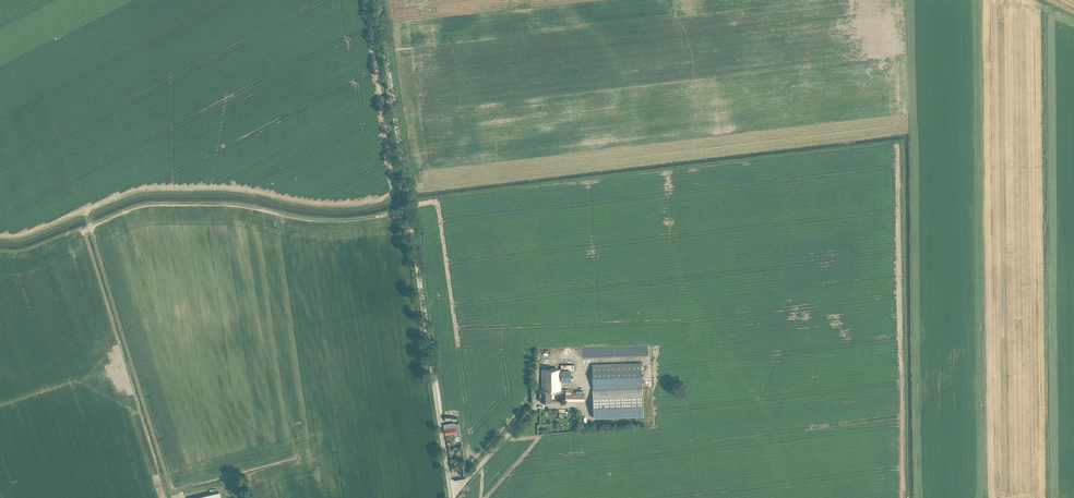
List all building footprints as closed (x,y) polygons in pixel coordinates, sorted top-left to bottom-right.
[(644,416),(643,402),(642,363),(592,365),(594,418),(644,416)] [(566,380),(577,380),(577,368),(566,368),(566,380)] [(542,390),(540,390),(540,401),(546,401),(552,401),(552,390),(561,390),(561,381),(561,370),(561,369),(547,369),(542,369),(542,390)] [(570,389),(566,389),(566,401),(584,401),(584,394),(571,394),(570,389)] [(445,424),(444,424),(446,434),(451,433),(455,433),(455,436),(461,435),(461,432),(459,423),(455,424),(455,422),(450,423),(449,423),(445,424)]
